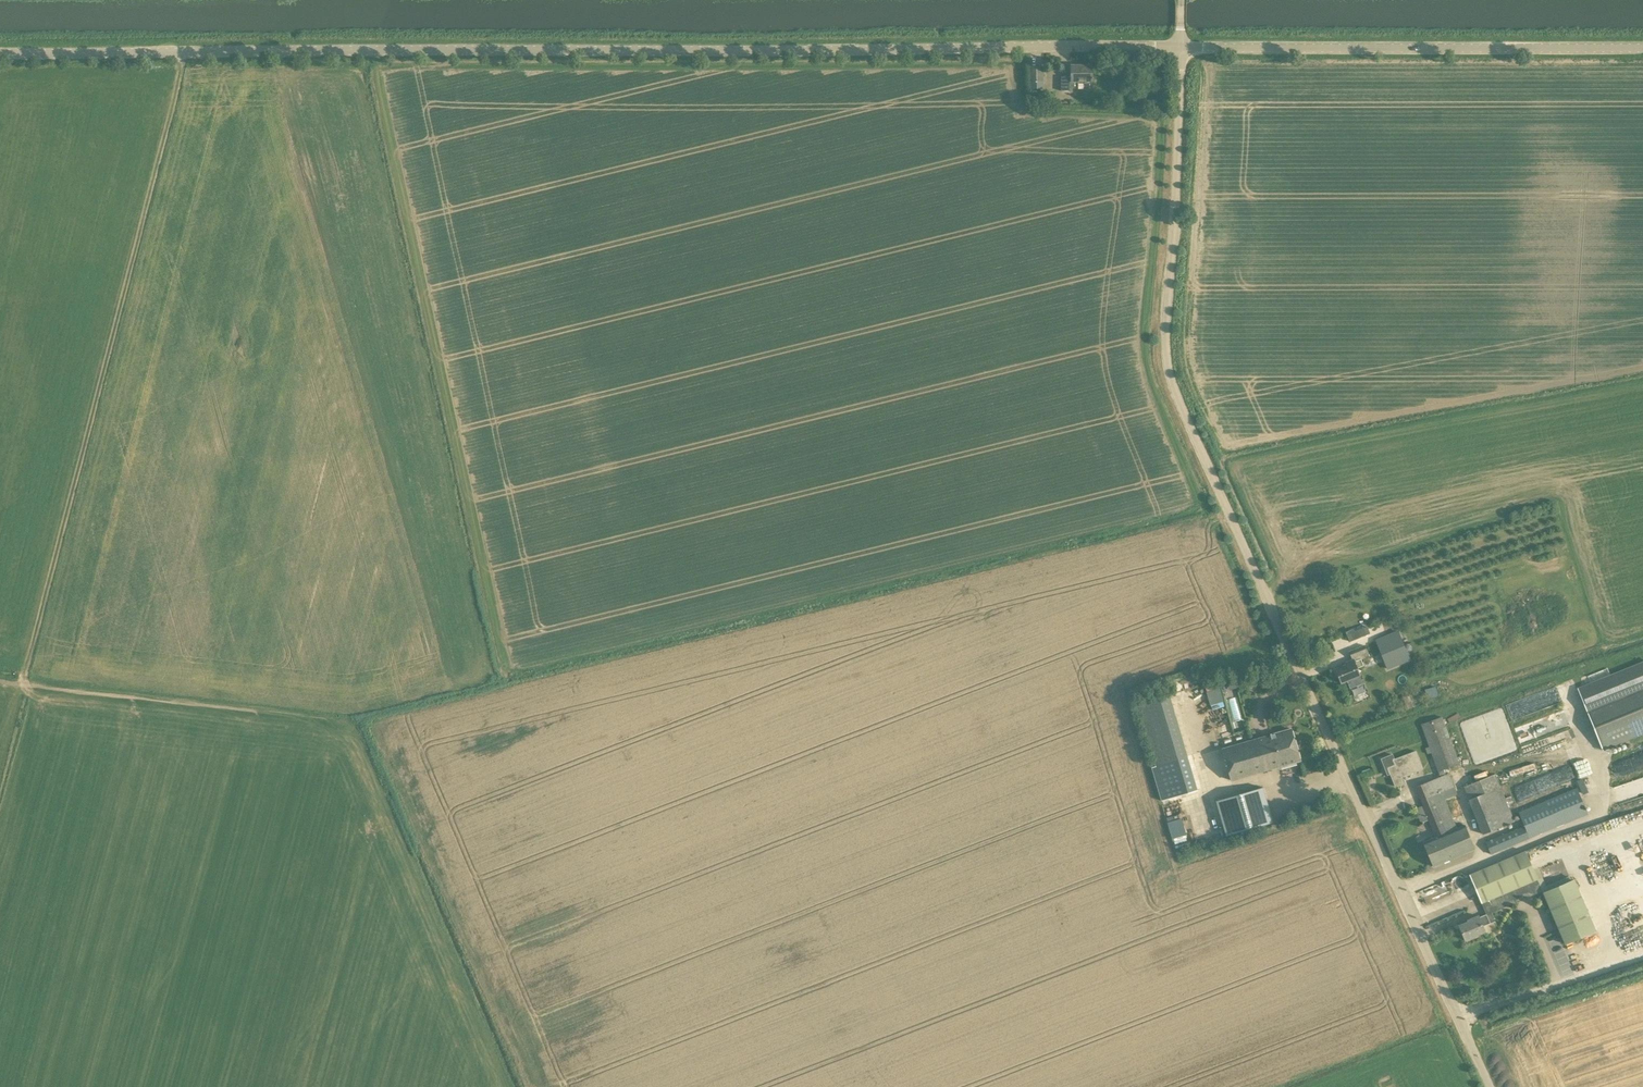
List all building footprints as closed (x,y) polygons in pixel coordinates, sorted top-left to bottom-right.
[(1075,86),(1075,81),(1092,81),(1092,67),(1071,66),(1071,77),(1062,77),(1061,90),(1071,91),(1071,86),(1075,86)] [(1043,67),(1040,67),(1031,67),(1031,89),(1043,89),(1043,67)] [(1367,626),(1354,631),(1347,634),(1350,641),(1370,633),(1367,626)] [(1398,631),(1376,640),(1387,669),(1409,660),(1398,631)] [(1348,652),(1351,660),(1346,663),(1346,664),(1336,669),(1342,683),(1360,675),(1357,669),(1363,666),(1360,660),(1369,657),(1364,645),(1348,652)] [(1603,749),(1642,733),(1642,663),(1578,689),(1603,749)] [(1156,766),(1187,757),(1169,694),(1138,703),(1156,766)] [(1232,721),(1242,720),(1238,695),(1229,696),(1232,721)] [(1443,769),(1459,764),(1442,717),(1421,724),(1429,747),(1426,748),(1428,754),(1431,752),(1440,776),(1445,774),(1443,769)] [(1223,748),(1232,780),(1300,761),(1290,729),(1223,748)] [(1422,769),(1415,751),(1394,760),(1392,754),(1381,759),(1387,775),(1390,774),(1395,786),(1403,783),(1401,777),(1422,769)] [(1511,775),(1531,769),(1530,764),(1510,770),(1511,775)] [(1457,794),(1448,773),(1445,774),(1440,776),(1415,787),(1423,805),(1415,808),(1421,822),(1429,819),(1436,837),(1423,842),(1433,866),(1434,866),(1474,849),(1464,825),(1456,828),(1444,799),(1457,794)] [(1164,800),(1178,796),(1171,774),(1158,778),(1164,800)] [(1464,786),(1483,834),(1514,821),(1495,774),(1464,786)] [(1579,780),(1574,782),(1580,795),(1585,793),(1579,780)] [(1262,787),(1216,800),(1226,836),(1273,823),(1262,787)] [(1556,827),(1546,801),(1519,812),(1524,826),(1486,842),(1491,854),(1556,827)] [(1169,806),(1171,821),(1183,819),(1180,804),(1169,806)] [(1465,940),(1485,932),(1496,927),(1490,913),(1541,891),(1525,850),(1469,875),(1486,914),(1479,917),(1478,915),(1467,920),(1468,921),(1459,925),(1465,940)] [(1573,880),(1543,893),(1564,943),(1595,930),(1573,880)] [(1461,913),(1452,919),(1456,925),(1465,919),(1461,913)]
